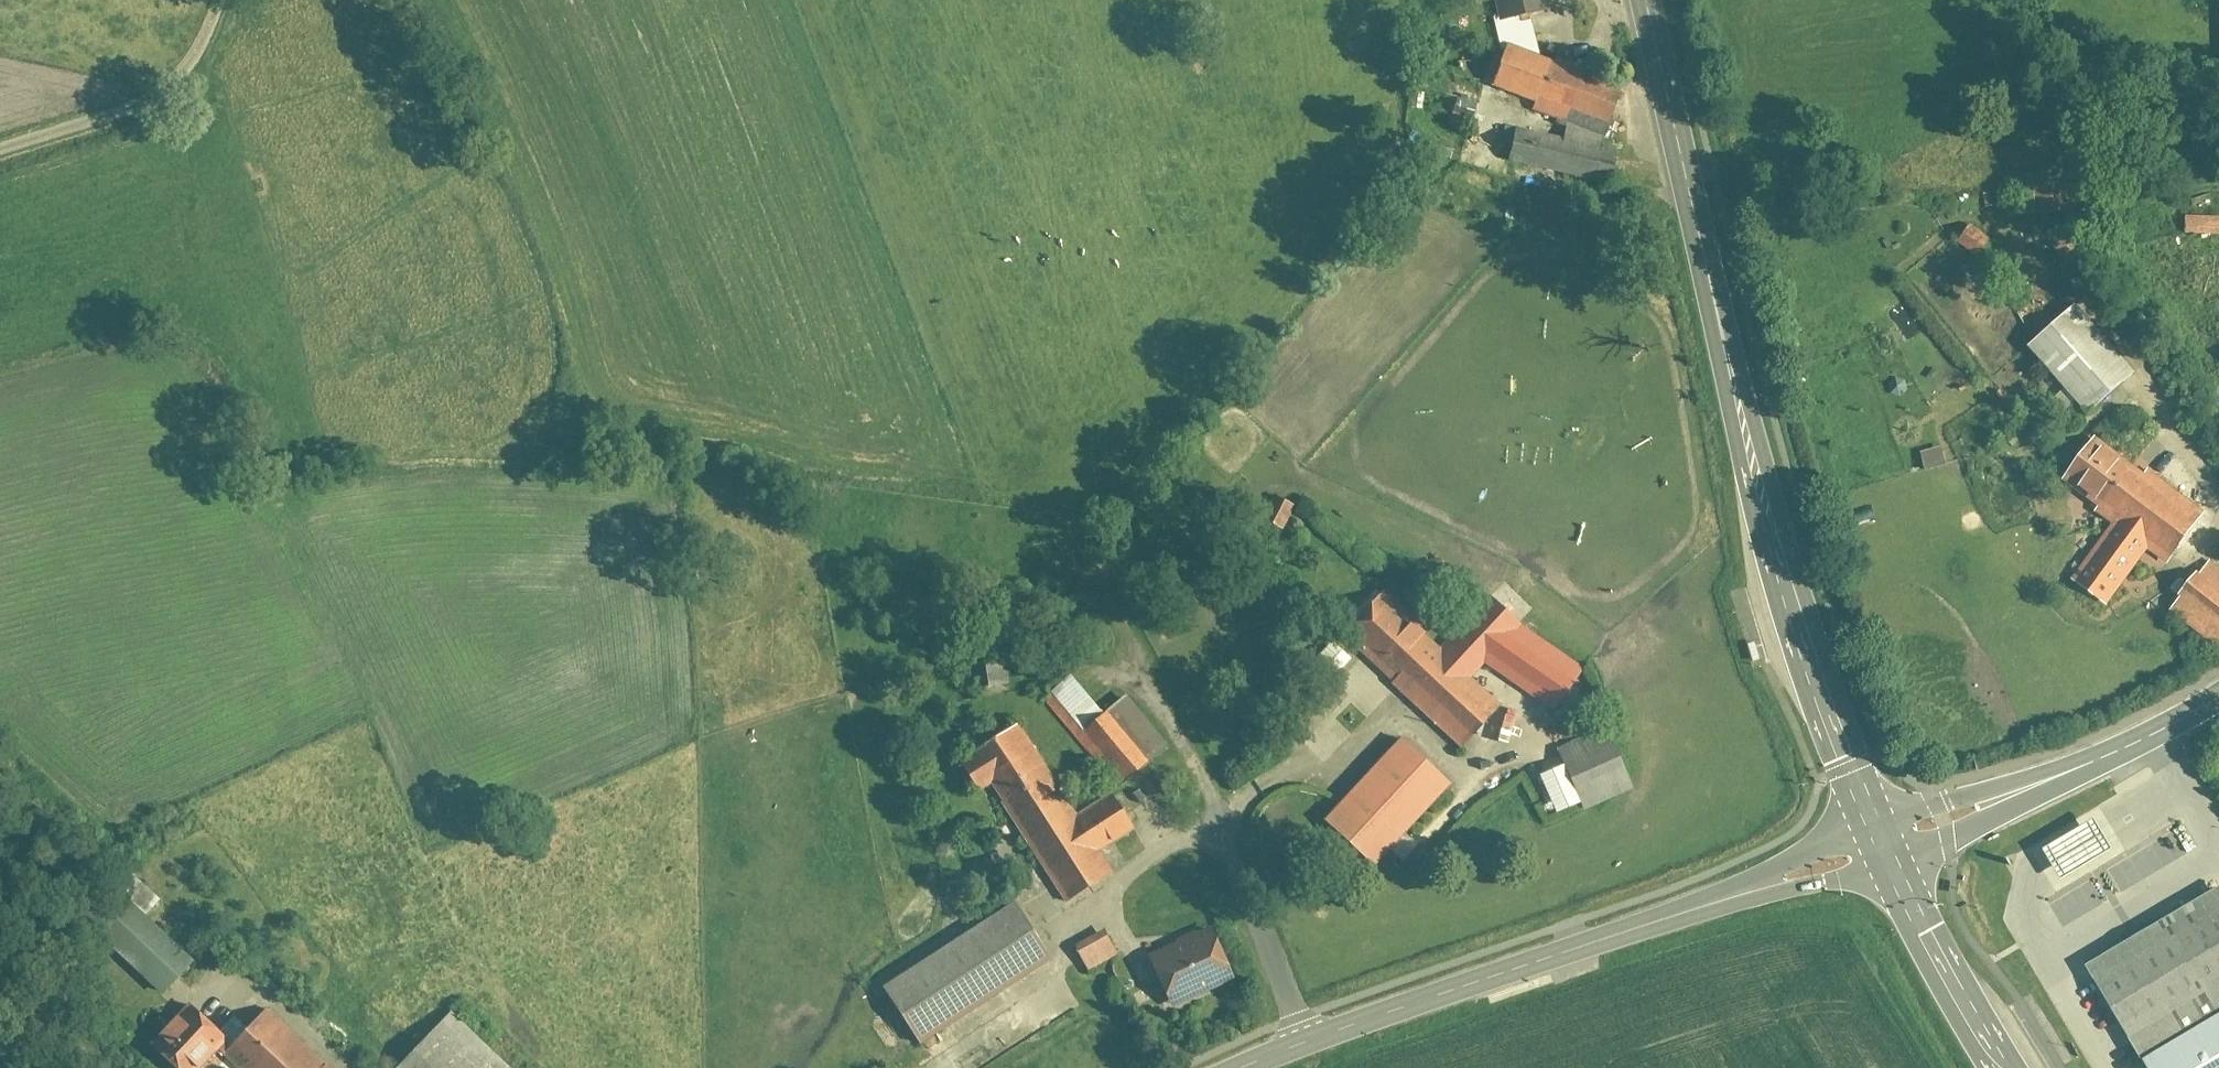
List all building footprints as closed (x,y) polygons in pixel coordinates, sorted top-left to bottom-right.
[(1494,20),(1518,18),(1521,44),(1518,43),(1501,88),(1609,130),(1627,85),(1540,51),(1536,16),(1542,16),(1540,0),(1492,0),(1494,20)] [(1439,119),(1470,132),(1482,105),(1451,92),(1439,119)] [(1516,125),(1507,161),(1611,188),(1620,152),(1516,125)] [(2029,186),(2030,218),(2072,217),(2071,185),(2029,186)] [(2186,236),(2218,237),(2218,208),(2187,208),(2186,236)] [(1965,232),(1957,245),(1980,260),(1988,247),(1965,232)] [(2080,305),(2031,347),(2090,414),(2139,372),(2080,305)] [(2117,521),(2072,582),(2106,606),(2149,548),(2172,565),(2208,517),(2100,437),(2066,483),(2117,521)] [(2172,614),(2218,646),(2218,572),(2207,564),(2172,614)] [(1502,704),(1472,678),(1486,663),(1545,715),(1581,674),(1522,623),(1521,624),(1487,595),(1442,646),(1382,594),(1341,640),(1464,747),(1502,704)] [(1083,672),(1044,705),(1115,788),(1167,743),(1127,697),(1114,708),(1083,672)] [(973,762),(963,769),(983,803),(996,795),(1066,899),(1116,865),(1104,848),(1136,828),(1114,792),(1080,813),(1020,724),(970,757),(973,762)] [(1612,739),(1559,760),(1580,813),(1632,793),(1612,739)] [(1402,740),(1329,822),(1378,865),(1451,783),(1402,740)] [(2115,803),(2151,869),(2199,843),(2162,777),(2115,803)] [(2003,857),(2033,910),(2120,861),(2091,808),(2003,857)] [(200,950),(156,916),(166,902),(124,870),(106,895),(112,899),(86,934),(166,994),(200,950)] [(2081,971),(2136,1067),(2218,1067),(2218,894),(2218,893),(2081,971)] [(1016,904),(882,993),(920,1050),(1054,961),(1016,904)] [(1216,928),(1147,955),(1169,1010),(1237,982),(1216,928)] [(144,1049),(165,1067),(206,1067),(232,1038),(188,1000),(144,1049)] [(227,1058),(238,1067),(351,1067),(279,1002),(227,1058)] [(403,1067),(511,1067),(455,1014),(403,1067)]
